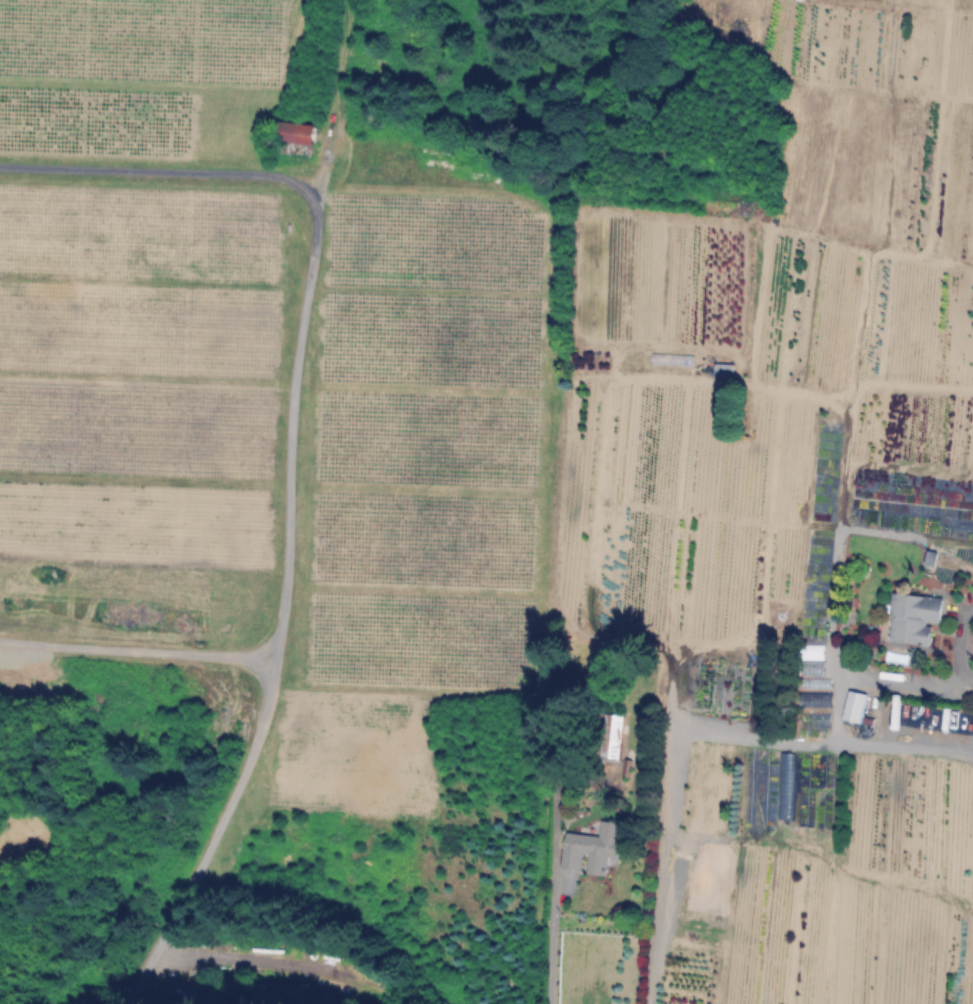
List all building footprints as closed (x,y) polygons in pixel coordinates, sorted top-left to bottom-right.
[(312,156),(313,143),(320,143),(321,121),(281,119),(279,154),(312,156)] [(715,375),(733,375),(733,363),(715,363),(715,375)] [(889,641),(931,646),(934,624),(943,624),(946,597),(894,592),(889,641)] [(863,723),(869,693),(851,689),(844,719),(863,723)] [(588,873),(611,875),(616,822),(602,821),(601,834),(567,831),(564,867),(588,869),(588,873)]
